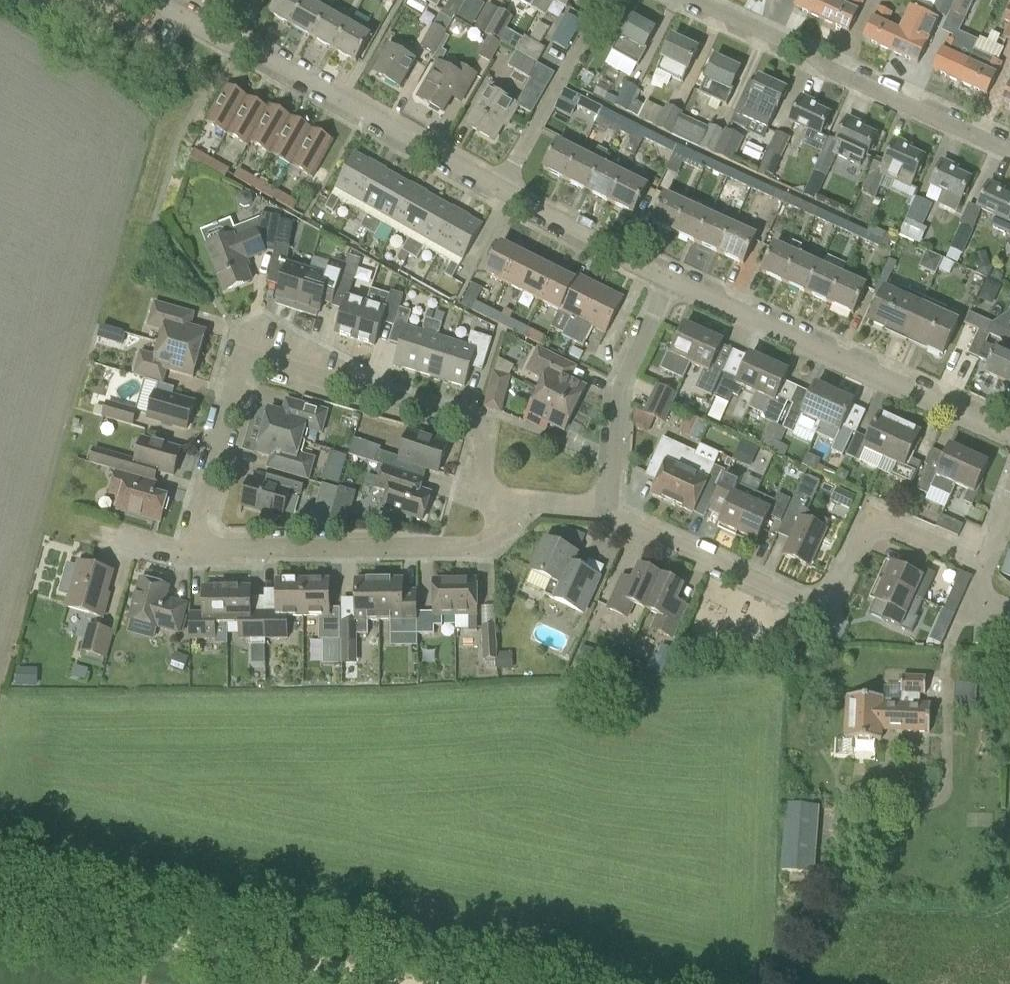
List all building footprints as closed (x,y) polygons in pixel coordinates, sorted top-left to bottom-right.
[(306,0),(279,0),(271,15),(292,27),(306,0)] [(320,8),(306,0),(292,27),(314,39),(328,13),(332,5),(324,1),(320,8)] [(485,5),(476,0),(467,0),(457,17),(473,26),(485,5)] [(545,0),(517,0),(538,12),(545,0)] [(538,12),(546,17),(554,2),(567,9),(572,0),(545,0),(538,12)] [(795,8),(822,20),(831,0),(798,0),(795,8)] [(822,20),(849,33),(864,1),(864,0),(831,0),(822,20)] [(955,0),(937,0),(932,12),(947,19),(955,0)] [(974,0),(956,0),(950,14),(965,20),(974,0)] [(486,35),(500,11),(489,4),(475,28),(486,35)] [(891,52),(900,32),(886,26),(892,14),(879,7),(864,39),(891,52)] [(900,32),(891,52),(919,64),(938,21),(911,8),(900,32)] [(500,11),(486,35),(500,42),(513,18),(500,11)] [(335,51),(349,25),(328,13),(314,39),(335,51)] [(446,32),(453,21),(440,14),(434,25),(433,24),(420,48),(435,56),(448,33),(446,32)] [(639,66),(647,51),(645,50),(656,30),(632,17),(613,52),(639,66)] [(540,44),(549,28),(539,23),(530,39),(540,44)] [(349,25),(335,51),(357,63),(372,37),(349,25)] [(558,29),(550,43),(566,52),(574,38),(558,29)] [(516,52),(537,64),(545,49),(524,37),(516,52)] [(491,63),(501,45),(488,38),(478,56),(491,63)] [(689,71),(699,51),(672,38),(663,59),(665,60),(660,72),(682,83),(688,71),(689,71)] [(960,83),(975,51),(948,39),(933,71),(960,83)] [(401,88),(416,62),(390,47),(375,73),(401,88)] [(975,51),(960,83),(988,96),(1002,64),(975,51)] [(529,79),(537,64),(516,52),(508,67),(529,79)] [(727,106),(734,90),(731,89),(740,69),(715,58),(699,94),(727,106)] [(454,73),(439,64),(419,99),(443,113),(452,98),(457,101),(462,92),(465,94),(476,76),(458,66),(454,73)] [(777,110),(786,90),(760,79),(751,98),(752,99),(747,109),(758,114),(763,104),(777,110)] [(626,113),(638,89),(626,83),(614,107),(626,113)] [(227,135),(247,98),(226,86),(206,123),(227,135)] [(599,117),(603,109),(565,89),(554,109),(571,118),(577,106),(599,117)] [(511,118),(518,106),(490,90),(469,127),(494,141),(508,116),(511,118)] [(250,143),(268,110),(247,98),(227,135),(248,147),(250,143)] [(821,136),(830,116),(810,106),(812,102),(802,98),(791,123),(821,136)] [(644,106),(633,101),(627,113),(672,135),(682,113),(666,106),(664,110),(646,101),(644,106)] [(270,154),(291,118),(270,106),(268,110),(250,143),(270,154)] [(625,135),(631,123),(606,110),(599,125),(618,136),(619,132),(625,135)] [(709,125),(708,128),(682,116),(673,136),(700,148),(699,148),(714,155),(724,132),(709,125)] [(291,166),(311,129),(291,118),(270,154),(291,166)] [(862,168),(876,136),(856,127),(858,123),(848,119),(830,157),(822,153),(813,172),(814,172),(811,180),(822,185),(826,177),(827,177),(834,160),(836,157),(851,164),(851,163),(862,168)] [(651,143),(655,135),(631,123),(625,135),(642,143),(644,140),(651,143)] [(311,129),(291,166),(313,179),(334,142),(311,129)] [(744,138),(725,130),(724,132),(714,155),(715,156),(733,164),(744,138)] [(777,133),(758,175),(771,181),(790,139),(777,133)] [(672,174),(684,149),(681,147),(655,135),(651,143),(674,155),(666,171),(672,174)] [(910,188),(924,158),(904,149),(906,145),(896,140),(885,164),(876,160),(861,193),(875,199),(884,178),(910,188)] [(567,182),(581,154),(558,142),(544,170),(567,182)] [(207,169),(212,160),(194,150),(189,159),(207,169)] [(590,193),(604,165),(581,154),(567,182),(590,193)] [(356,155),(336,190),(332,196),(354,208),(357,201),(376,166),(356,155)] [(212,160),(207,169),(225,179),(230,170),(212,160)] [(943,162),(931,187),(943,192),(937,205),(956,213),(971,180),(951,171),(953,167),(943,162)] [(612,204),(626,176),(604,165),(590,193),(612,204)] [(376,166),(357,201),(354,208),(367,216),(375,220),(378,213),(398,178),(376,166)] [(254,189),(259,181),(239,170),(234,177),(254,189)] [(626,176),(612,204),(634,215),(648,187),(626,176)] [(398,178),(378,213),(375,220),(382,224),(396,232),(400,225),(419,190),(398,178)] [(274,200),(278,192),(259,181),(254,189),(274,200)] [(1009,234),(1009,198),(998,192),(999,188),(989,184),(978,208),(993,216),(991,221),(993,228),(1009,235),(1009,234)] [(419,190),(400,225),(396,232),(409,240),(417,244),(421,237),(440,202),(419,190)] [(278,192),(274,200),(294,211),(298,204),(278,192)] [(675,234),(688,206),(665,195),(652,224),(675,234)] [(333,212),(339,200),(332,196),(326,208),(333,212)] [(920,245),(927,229),(922,227),(932,205),(917,198),(899,236),(920,245)] [(440,202),(421,237),(417,244),(424,248),(438,256),(442,249),(461,214),(440,202)] [(698,244),(711,216),(688,206),(675,234),(698,244)] [(838,229),(842,221),(815,209),(811,217),(838,229)] [(275,251),(276,245),(282,218),(262,214),(258,234),(256,231),(234,240),(233,238),(207,248),(225,293),(251,283),(243,262),(265,253),(263,249),(275,251)] [(461,214),(442,249),(438,256),(452,264),(459,268),(463,261),(483,226),(461,214)] [(368,232),(375,220),(367,216),(361,228),(368,232)] [(721,255),(734,226),(711,216),(698,244),(721,255)] [(375,220),(368,232),(376,236),(382,224),(375,220)] [(962,255),(976,225),(964,220),(950,249),(962,255)] [(865,242),(868,233),(842,221),(838,229),(855,237),(852,243),(848,245),(846,250),(853,254),(860,239),(865,242)] [(734,226),(721,255),(744,265),(757,237),(734,226)] [(868,233),(865,242),(892,254),(896,246),(868,233)] [(410,256),(417,244),(409,240),(403,252),(410,256)] [(797,255),(798,256),(802,246),(793,242),(789,252),(775,245),(762,273),(785,284),(797,255)] [(417,244),(410,256),(417,260),(424,248),(417,244)] [(505,284),(524,247),(518,244),(516,247),(511,249),(502,244),(487,275),(505,284)] [(297,312),(299,306),(309,272),(287,265),(290,248),(276,245),(275,251),(271,273),(284,277),(277,299),(278,299),(276,306),(297,312)] [(693,246),(685,262),(704,270),(712,254),(693,246)] [(524,294),(539,263),(530,258),(528,254),(530,250),(524,247),(505,284),(524,294)] [(927,250),(920,266),(936,274),(944,257),(927,250)] [(820,266),(798,256),(797,255),(785,284),(808,294),(820,266)] [(358,269),(361,260),(348,256),(346,265),(358,269)] [(542,303),(560,265),(554,262),(553,266),(548,267),(539,263),(524,294),(542,303)] [(333,306),(334,301),(336,294),(342,276),(345,267),(332,263),(327,278),(309,272),(299,306),(297,312),(317,318),(319,312),(320,313),(323,303),(333,306)] [(452,279),(459,268),(452,264),(445,275),(452,279)] [(560,312),(578,276),(577,276),(575,281),(566,277),(565,272),(567,268),(560,265),(542,303),(560,312)] [(831,305),(843,276),(820,266),(808,294),(831,305)] [(356,341),(367,305),(348,299),(354,280),(342,276),(336,294),(334,301),(346,305),(337,335),(356,341)] [(573,342),(599,287),(578,276),(560,312),(572,318),(562,337),(573,342)] [(843,276),(831,305),(854,315),(867,287),(843,276)] [(988,280),(980,298),(993,303),(1001,286),(988,280)] [(480,316),(485,307),(476,303),(483,289),(470,283),(459,305),(480,316)] [(599,287),(573,342),(584,348),(593,328),(606,334),(624,299),(599,287)] [(906,337),(923,299),(901,290),(899,296),(885,290),(870,323),(887,330),(887,329),(906,337)] [(400,310),(400,309),(404,296),(392,292),(386,311),(367,305),(356,341),(375,347),(384,317),(396,321),(400,310)] [(923,299),(906,337),(927,347),(926,348),(943,356),(958,323),(944,317),(947,311),(923,299)] [(195,316),(186,314),(155,305),(149,327),(165,332),(161,345),(200,356),(206,333),(194,330),(192,329),(195,316)] [(501,326),(505,318),(485,307),(480,316),(501,326)] [(400,310),(396,321),(389,343),(400,347),(394,366),(418,373),(434,322),(426,319),(423,329),(424,330),(423,333),(407,328),(412,313),(400,309),(400,310)] [(970,313),(965,324),(978,331),(988,335),(990,336),(995,325),(994,324),(970,313)] [(521,336),(525,328),(505,318),(501,326),(521,336)] [(441,380),(453,342),(437,337),(438,335),(439,334),(442,324),(434,322),(418,373),(441,380)] [(690,364),(704,334),(685,325),(674,351),(671,349),(663,365),(672,369),(677,358),(690,364)] [(525,328),(521,336),(542,347),(546,339),(525,328)] [(978,331),(968,354),(990,364),(986,374),(1009,385),(1009,353),(998,348),(997,349),(986,344),(990,336),(988,335),(978,331)] [(126,335),(119,333),(116,344),(123,346),(126,335)] [(453,342),(441,380),(464,388),(471,368),(482,372),(492,340),(472,334),(469,344),(470,345),(469,347),(453,342)] [(704,334),(690,364),(704,371),(696,389),(712,396),(722,373),(712,368),(723,343),(704,334)] [(141,354),(135,376),(164,385),(168,371),(193,379),(200,356),(161,345),(157,359),(141,354)] [(575,411),(586,390),(571,382),(578,368),(538,347),(526,373),(545,382),(539,393),(575,411)] [(756,394),(770,364),(751,355),(739,381),(725,375),(715,398),(728,404),(733,395),(738,398),(742,388),(756,394)] [(789,372),(770,364),(756,394),(769,400),(761,419),(777,426),(788,403),(777,398),(789,372)] [(502,405),(509,378),(495,375),(488,402),(502,405)] [(793,406),(783,429),(794,434),(797,428),(815,436),(816,435),(821,424),(835,394),(816,385),(804,411),(793,406)] [(652,398),(671,407),(677,395),(657,386),(652,398)] [(525,422),(540,429),(543,421),(565,432),(575,411),(539,393),(525,422)] [(187,430),(194,405),(156,394),(149,419),(187,430)] [(821,424),(816,435),(835,444),(831,451),(843,456),(853,433),(842,428),(854,402),(835,394),(821,424)] [(664,422),(671,407),(652,398),(644,413),(664,422)] [(328,413),(286,401),(283,414),(270,410),(264,432),(302,443),(306,430),(322,434),(328,413)] [(133,427),(138,411),(107,402),(102,418),(133,427)] [(688,414),(681,433),(699,440),(707,421),(688,414)] [(856,435),(843,463),(849,466),(853,459),(878,470),(883,459),(884,459),(900,424),(880,415),(869,440),(856,435)] [(900,424),(884,459),(896,465),(891,476),(912,486),(921,464),(909,459),(921,433),(900,424)] [(264,432),(257,454),(269,457),(266,470),(278,473),(309,482),(315,460),(299,455),(302,443),(264,432)] [(385,468),(407,475),(406,474),(410,463),(439,472),(447,446),(409,433),(400,459),(380,453),(379,452),(375,464),(385,468)] [(673,505),(696,453),(664,439),(647,474),(659,479),(652,495),(673,505)] [(174,477),(181,451),(143,440),(137,460),(135,466),(159,472),(174,477)] [(780,444),(774,441),(770,451),(779,455),(784,457),(788,448),(780,444)] [(382,448),(367,444),(362,460),(375,464),(379,452),(380,453),(382,448)] [(955,485),(969,455),(950,446),(938,472),(927,467),(917,490),(928,496),(931,489),(950,497),(955,485)] [(135,466),(137,460),(94,448),(89,464),(122,473),(122,474),(147,481),(156,484),(159,472),(135,466)] [(736,452),(736,465),(753,465),(753,453),(736,452)] [(696,453),(673,505),(694,514),(701,498),(712,503),(714,498),(726,471),(695,457),(697,454),(696,453)] [(969,455),(955,485),(968,491),(963,502),(972,506),(979,491),(976,489),(988,464),(969,455)] [(804,476),(808,468),(801,465),(798,473),(804,476)] [(343,471),(327,466),(323,480),(339,485),(343,471)] [(424,480),(407,475),(385,468),(378,491),(389,494),(384,509),(423,521),(431,495),(420,492),(424,480)] [(834,481),(837,474),(824,468),(821,475),(834,481)] [(844,471),(839,469),(835,479),(845,483),(847,478),(844,471)] [(728,471),(709,512),(723,518),(720,526),(738,534),(752,504),(757,494),(740,486),(743,477),(728,471)] [(161,522),(167,500),(143,493),(147,481),(122,474),(116,473),(111,494),(122,497),(118,511),(161,522)] [(301,496),(305,482),(282,476),(278,489),(250,481),(243,506),(283,517),(290,492),(301,496)] [(804,477),(781,527),(794,533),(784,555),(809,567),(826,531),(803,520),(820,484),(804,477)] [(339,490),(323,485),(317,504),(334,509),(339,490)] [(837,489),(831,502),(850,511),(856,498),(837,489)] [(752,504),(738,534),(757,543),(769,516),(781,522),(791,500),(778,494),(774,502),(757,494),(752,504)] [(958,538),(963,526),(942,516),(936,528),(958,538)] [(585,616),(603,578),(572,566),(577,555),(547,541),(532,573),(552,581),(545,596),(554,600),(553,601),(585,616)] [(879,581),(924,601),(935,575),(909,563),(906,571),(887,562),(879,581)] [(1005,562),(1001,574),(1009,577),(1009,564),(1005,562)] [(60,594),(70,597),(66,608),(103,618),(107,603),(104,602),(112,574),(79,564),(78,567),(68,564),(60,594)] [(634,582),(621,576),(606,610),(628,620),(635,605),(646,610),(661,578),(640,568),(634,582)] [(650,630),(674,640),(689,607),(676,601),(683,587),(661,578),(646,610),(657,615),(650,630)] [(456,581),(456,617),(469,616),(469,632),(477,632),(477,616),(478,616),(477,580),(456,581)] [(288,617),(304,617),(304,581),(278,581),(278,613),(266,613),(266,640),(288,640),(288,617)] [(304,581),(304,617),(319,617),(319,640),(340,641),(340,609),(330,609),(329,581),(304,581)] [(368,622),(380,622),(380,581),(356,581),(357,622),(341,622),(342,665),(357,665),(357,635),(368,635),(368,622)] [(403,591),(403,581),(380,581),(380,622),(390,621),(391,635),(418,635),(418,614),(418,591),(403,591)] [(442,617),(456,617),(456,581),(434,581),(434,614),(418,614),(418,635),(434,635),(434,626),(443,626),(442,617)] [(923,602),(924,601),(879,581),(870,599),(901,614),(895,628),(922,640),(928,626),(911,618),(919,600),(923,602)] [(179,633),(186,607),(165,601),(168,589),(142,582),(131,620),(179,633)] [(955,615),(966,590),(956,585),(944,610),(955,615)] [(216,625),(228,625),(228,589),(204,589),(204,615),(190,615),(190,641),(216,641),(216,625)] [(266,640),(266,613),(251,612),(251,589),(228,589),(228,625),(239,625),(240,641),(249,641),(249,646),(260,646),(260,650),(264,650),(264,646),(265,646),(265,640),(266,640)] [(107,660),(114,632),(88,625),(80,653),(107,660)] [(484,660),(497,660),(495,627),(482,628),(484,660)] [(16,669),(16,686),(38,686),(38,670),(16,669)] [(931,705),(920,705),(920,695),(926,696),(926,678),(902,677),(901,704),(883,703),(883,698),(847,697),(845,739),(881,740),(882,731),(930,733),(931,705)] [(814,873),(818,809),(786,807),(782,870),(814,873)]
